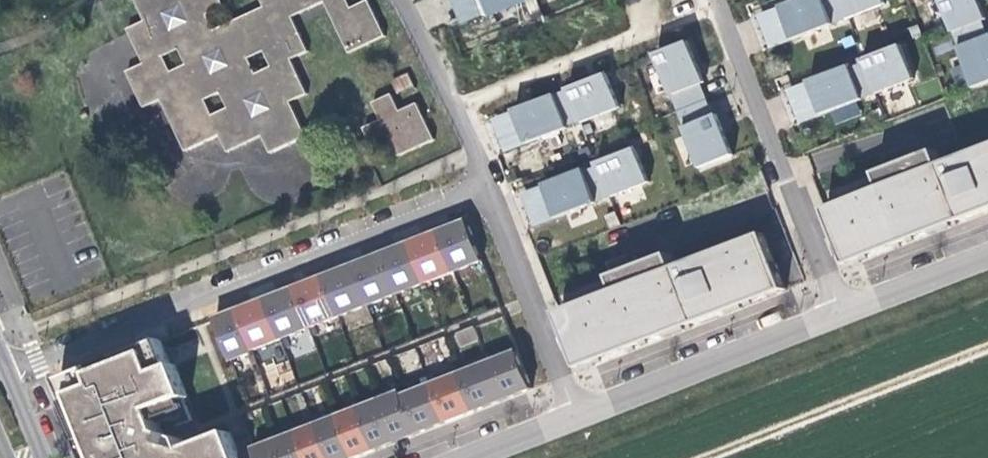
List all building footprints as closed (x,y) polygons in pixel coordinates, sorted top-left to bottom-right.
[(144,21),(128,28),(136,46),(144,63),(126,71),(142,107),(160,99),(184,151),(218,136),(227,154),(261,139),(269,156),(306,140),(287,101),(306,92),(290,57),(307,49),(291,13),(320,0),(261,0),(263,5),(244,14),(213,28),(211,22),(207,13),(223,6),(220,0),(135,0),(144,21)] [(347,50),(383,34),(367,0),(363,0),(349,6),(346,0),(325,0),(347,50)] [(457,23),(478,14),(472,0),(448,0),(457,23)] [(479,13),(513,0),(474,0),(479,13)] [(841,0),(801,0),(798,1),(791,4),(782,7),(795,39),(848,18),(841,0)] [(884,0),(841,0),(848,18),(886,3),(884,0)] [(954,31),(983,19),(986,18),(979,0),(942,0),(954,31)] [(762,15),(773,47),(792,40),(780,8),(762,15)] [(983,19),(954,31),(960,48),(987,37),(987,32),(983,19)] [(960,48),(975,86),(987,81),(987,37),(960,48)] [(698,65),(690,43),(659,55),(673,95),(703,84),(705,83),(701,71),(698,65)] [(915,77),(903,46),(892,50),(886,52),(864,61),(865,63),(877,92),(915,77)] [(877,92),(865,63),(850,69),(850,67),(837,72),(827,75),(821,78),(811,82),(823,113),(877,92)] [(390,77),(396,90),(412,82),(407,70),(390,77)] [(621,107),(608,74),(598,78),(591,81),(570,90),(581,120),(582,122),(621,107)] [(791,90),(802,121),(821,115),(809,83),(791,90)] [(679,111),(709,101),(703,84),(673,95),(679,111)] [(567,126),(581,120),(570,90),(556,95),(540,101),(532,104),(526,107),(516,110),(529,143),(568,127),(567,126)] [(363,125),(371,145),(389,137),(397,154),(432,138),(416,101),(398,109),(390,91),(372,99),(380,117),(363,125)] [(715,117),(709,101),(679,111),(686,128),(715,117)] [(515,110),(494,118),(507,152),(528,144),(515,110)] [(723,128),(719,115),(715,117),(686,128),(700,167),(733,155),(726,134),(723,128)] [(848,265),(950,225),(987,211),(987,147),(942,165),(937,151),(877,174),(882,188),(826,209),(848,265)] [(649,181),(637,150),(628,153),(621,156),(599,164),(600,166),(611,196),(649,181)] [(611,196),(600,166),(586,172),(585,170),(562,179),(556,181),(546,185),(558,217),(611,196)] [(544,185),(524,193),(537,226),(557,218),(544,185)] [(483,260),(467,220),(441,231),(458,270),(483,260)] [(458,270),(441,231),(440,231),(426,236),(412,242),(428,283),(458,270)] [(561,312),(583,369),(689,327),(788,289),(766,233),(677,267),(671,254),(612,277),(617,290),(561,312)] [(428,283),(412,242),(399,247),(384,253),(400,293),(428,283)] [(400,293),(384,253),(369,259),(355,265),(371,305),(400,293)] [(371,305),(355,265),(343,270),(326,276),(342,316),(371,305)] [(342,316),(326,276),(317,280),(297,288),(313,328),(342,316)] [(313,328),(297,288),(283,294),(269,299),(284,339),(313,328)] [(284,339),(269,299),(254,305),(239,311),(255,350),(284,339)] [(255,350),(239,311),(229,315),(216,320),(231,360),(255,350)] [(240,455),(231,432),(187,448),(183,439),(162,431),(154,410),(185,398),(162,341),(64,380),(82,426),(95,421),(100,435),(91,438),(95,448),(112,442),(118,457),(241,457),(240,455)] [(533,387),(519,351),(490,362),(504,399),(520,393),(533,387)] [(268,385),(291,383),(289,362),(266,364),(268,385)] [(504,399),(490,362),(464,372),(478,409),(492,403),(504,399)] [(478,409),(464,372),(437,383),(451,420),(469,413),(478,409)] [(451,420),(437,383),(408,395),(422,431),(437,425),(451,420)] [(408,395),(406,390),(387,397),(403,438),(413,434),(422,431),(408,395)] [(403,438),(387,397),(364,406),(380,447),(393,442),(403,438)] [(380,447),(364,406),(343,414),(359,455),(371,451),(380,447)] [(343,414),(322,422),(336,457),(352,457),(359,455),(343,414)] [(112,442),(95,448),(91,438),(100,435),(95,421),(82,426),(94,457),(118,457),(112,442)] [(322,422),(300,431),(310,457),(336,457),(322,422)] [(300,431),(278,440),(285,457),(310,457),(300,431)] [(278,440),(255,449),(258,457),(285,457),(278,440)] [(240,455),(241,457),(258,457),(255,449),(240,455)]
